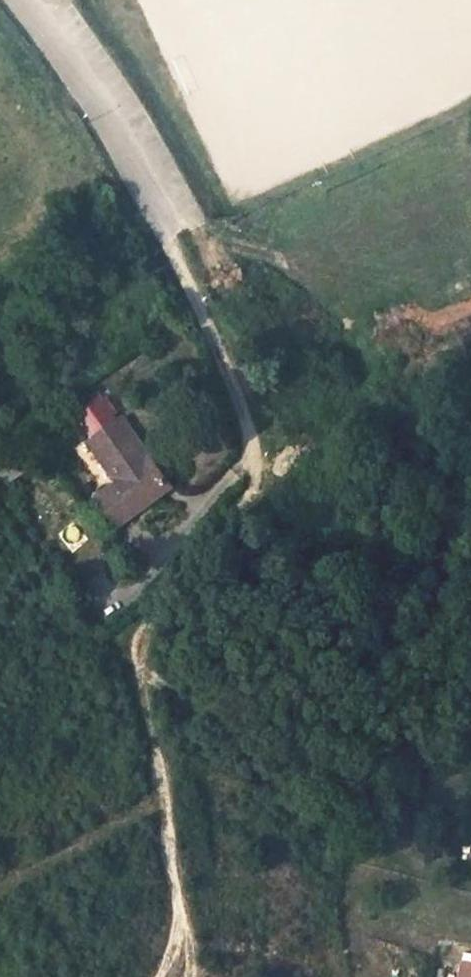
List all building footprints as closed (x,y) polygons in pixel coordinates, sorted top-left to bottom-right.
[(123,418),(118,423),(135,447),(141,443),(123,418)] [(118,423),(90,441),(119,483),(123,489),(116,495),(111,489),(95,500),(115,528),(173,488),(141,443),(135,447),(118,423)] [(0,445),(0,464),(9,458),(0,445)] [(119,483),(111,489),(116,495),(123,489),(119,483)]
